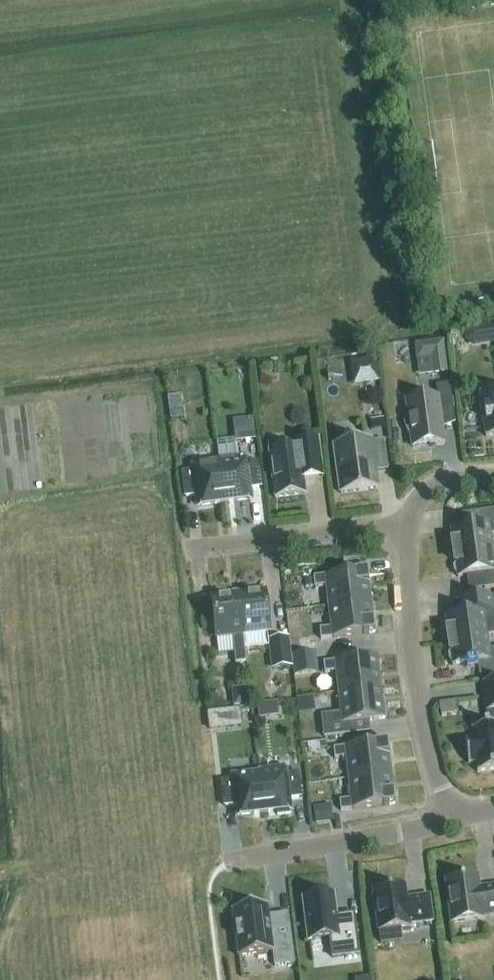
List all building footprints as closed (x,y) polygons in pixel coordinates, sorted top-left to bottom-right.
[(448,373),(443,342),(414,346),(416,359),(432,356),(434,375),(448,373)] [(361,361),(365,385),(379,383),(376,359),(361,361)] [(405,416),(404,425),(408,434),(410,433),(412,447),(444,443),(440,413),(454,412),(450,384),(436,386),(437,398),(406,402),(408,416),(405,416)] [(479,394),(485,437),(493,436),(493,392),(479,394)] [(255,438),(253,419),(236,421),(238,440),(255,438)] [(341,493),(341,495),(378,489),(378,488),(376,489),(374,473),(388,471),(384,441),(370,443),(369,442),(371,441),(371,440),(334,445),(334,447),(336,446),(342,493),(341,493)] [(275,499),(305,495),(303,480),(323,477),(318,441),(297,444),(298,448),(269,452),(275,499)] [(251,466),(246,467),(245,463),(219,466),(224,504),(251,501),(249,490),(261,489),(258,465),(251,466)] [(198,507),(224,504),(219,466),(193,469),(193,472),(182,474),(185,498),(197,496),(198,507)] [(492,549),(490,535),(493,535),(493,510),(474,513),(476,527),(451,530),(451,533),(450,536),(450,541),(453,542),(454,554),(492,549)] [(454,554),(456,565),(454,568),(455,572),(457,574),(457,578),(482,574),(484,589),(493,588),(493,561),(492,549),(454,554)] [(326,586),(329,607),(371,602),(369,584),(368,571),(356,572),(356,573),(325,576),(313,577),(315,588),(326,586)] [(243,635),(270,632),(266,592),(238,595),(243,635)] [(238,595),(211,598),(216,638),(232,636),(235,664),(246,662),(243,635),(238,595)] [(449,642),(487,637),(485,623),(493,622),(493,597),(469,601),(471,615),(446,618),(446,621),(445,624),(445,629),(447,630),(449,642)] [(373,620),(371,602),(329,607),(331,628),(319,630),(321,640),(332,639),(332,638),(363,635),(375,634),(373,620)] [(449,642),(451,653),(449,656),(450,660),(452,662),(452,666),(477,662),(479,676),(493,674),(493,649),(489,650),(487,637),(449,642)] [(292,668),(289,638),(268,640),(271,670),(292,668)] [(300,655),(312,653),(311,639),(298,640),(300,655)] [(300,655),(292,655),(294,676),(315,673),(312,653),(300,655)] [(339,693),(381,688),(379,670),(378,657),(366,658),(366,659),(335,662),(323,663),(325,674),(336,672),(339,693)] [(483,683),(487,712),(493,711),(493,681),(483,683)] [(233,707),(251,705),(249,687),(231,689),(233,707)] [(383,706),(381,688),(339,693),(341,714),(321,716),(324,738),(351,735),(349,723),(373,720),(373,721),(385,719),(383,706)] [(239,709),(228,711),(230,726),(241,725),(239,709)] [(489,727),(471,729),(471,731),(472,731),(473,739),(466,740),(465,740),(468,764),(469,764),(476,763),(477,772),(477,773),(493,771),(493,720),(488,720),(489,727)] [(346,758),(348,779),(391,774),(389,756),(388,743),(376,744),(345,748),(333,749),(335,759),(346,758)] [(339,801),(341,811),(352,810),(383,806),(383,807),(395,805),(393,792),(391,774),(348,779),(351,800),(339,801)] [(289,807),(301,806),(298,782),(286,783),(286,780),(260,783),(264,821),(290,818),(289,807)] [(260,783),(233,786),(234,789),(222,791),(225,815),(236,813),(238,824),(264,821),(260,783)] [(314,808),(316,823),(329,822),(327,806),(314,808)] [(477,877),(446,882),(451,923),(483,919),(483,917),(493,915),(493,887),(485,888),(485,890),(479,891),(477,877)] [(376,891),(373,891),(378,931),(410,927),(410,925),(433,922),(429,896),(406,899),(405,887),(393,889),(389,886),(379,887),(376,891)] [(335,896),(308,900),(314,941),(334,938),(337,958),(363,954),(358,919),(338,922),(335,896)] [(268,906),(233,911),(240,958),(274,953),(276,966),(295,963),(290,926),(271,928),(269,916),(268,906)]
